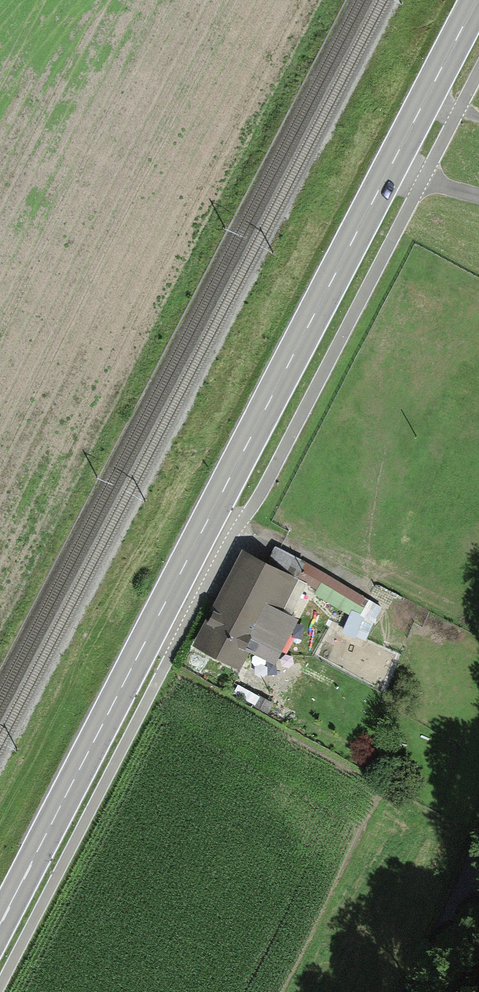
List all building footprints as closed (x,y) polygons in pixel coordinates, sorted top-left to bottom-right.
[(285,583),(237,558),(189,651),(235,674),(245,654),(268,666),(291,622),(271,611),(285,583)]
